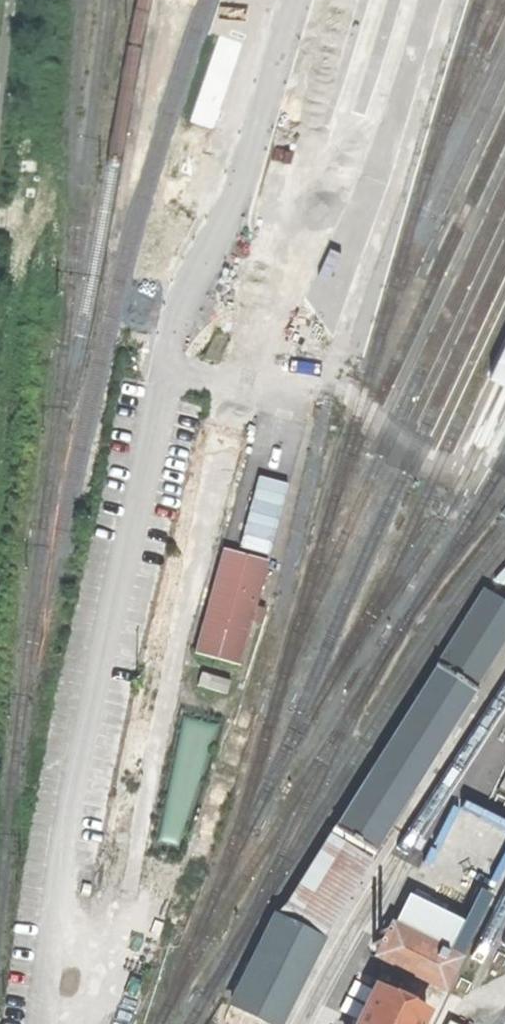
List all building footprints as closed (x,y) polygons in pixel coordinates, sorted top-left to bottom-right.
[(194,653),(239,666),(269,560),(224,547),(194,653)] [(376,849),(504,636),(504,607),(482,592),(335,826),(376,849)] [(231,680),(201,673),(198,686),(228,693),(231,680)] [(327,833),(277,913),(323,937),(369,860),(327,833)] [(478,889),(462,921),(448,950),(462,956),(491,896),(478,889)] [(408,895),(394,923),(448,950),(462,921),(408,895)] [(277,913),(274,912),(228,1002),(270,1023),(280,1023),(323,937),(277,913)] [(372,959),(446,995),(464,957),(462,956),(448,950),(394,923),(390,921),(372,959)] [(352,1023),(425,1023),(432,1010),(373,981),(352,1023)]
